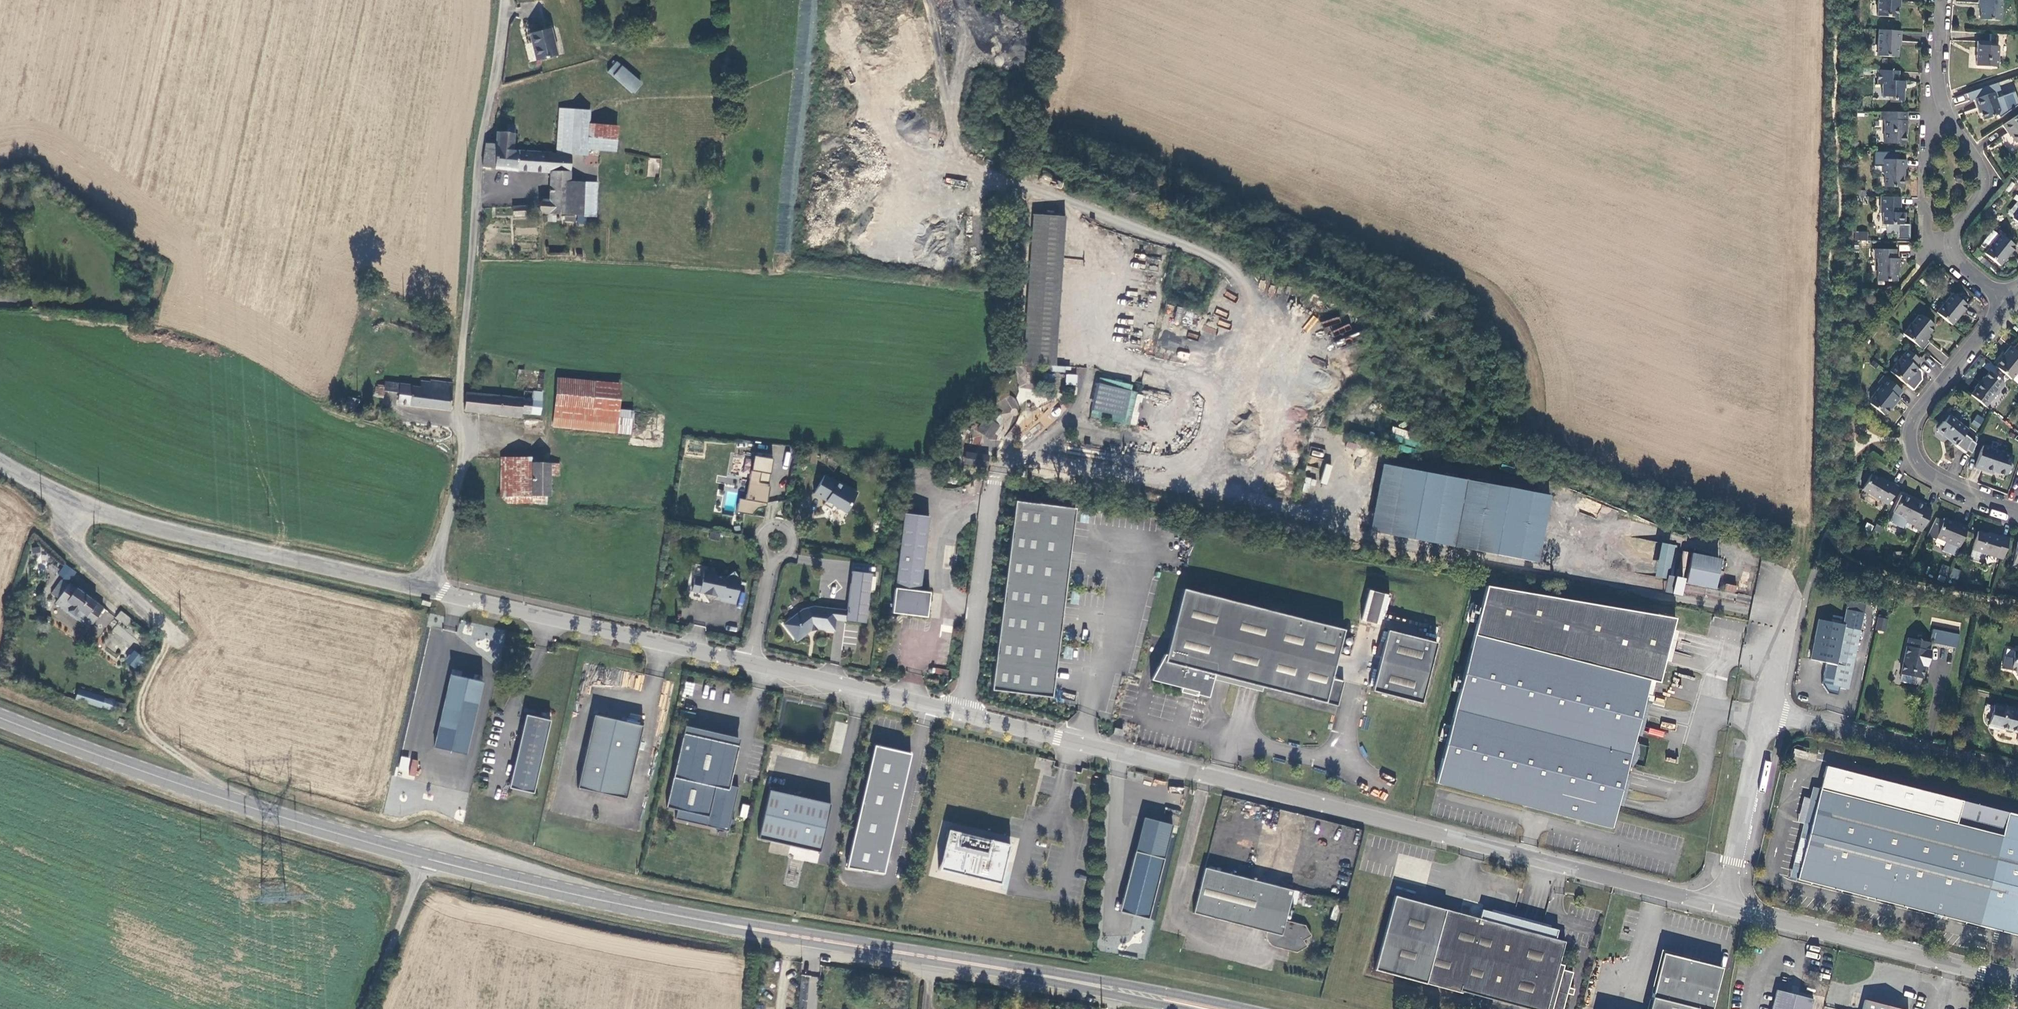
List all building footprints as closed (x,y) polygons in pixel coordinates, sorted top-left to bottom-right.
[(1877,16),(1897,18),(1898,2),(1900,2),(1900,0),(1878,0),(1877,16)] [(1999,21),(2001,0),(1979,0),(1978,4),(1980,4),(1979,19),(1999,21)] [(536,60),(539,60),(557,55),(550,28),(529,33),(536,60)] [(1900,31),(1878,30),(1877,56),(1896,57),(1898,42),(1900,42),(1900,31)] [(1989,42),(1977,42),(1975,66),(1997,67),(1998,43),(2006,44),(2007,35),(1990,34),(1989,42)] [(619,83),(638,82),(615,62),(607,72),(619,83)] [(1898,71),(1877,70),(1877,84),(1881,85),(1881,97),(1892,97),(1892,100),(1902,101),(1903,89),(1904,89),(1904,81),(1897,81),(1898,71)] [(619,83),(631,93),(639,83),(638,82),(619,83)] [(1999,87),(2000,95),(2014,92),(2013,84),(1999,87)] [(1998,102),(1995,92),(1974,99),(1977,109),(1978,108),(1982,120),(1997,115),(1999,110),(1997,102),(1998,102)] [(589,119),(576,121),(576,110),(560,109),(557,155),(571,155),(571,154),(586,155),(586,149),(615,151),(618,114),(598,113),(589,119)] [(1907,113),(1880,112),(1880,120),(1884,120),(1883,143),(1905,144),(1905,129),(1906,129),(1907,113)] [(2002,125),(2008,133),(2009,133),(2015,142),(2017,140),(2017,114),(2002,125)] [(482,167),(517,170),(517,151),(513,151),(514,134),(497,133),(496,144),(485,143),(482,167)] [(552,153),(517,151),(517,170),(550,173),(570,173),(571,155),(557,155),(551,154),(552,153)] [(1905,169),(1905,160),(1882,159),(1881,173),(1884,175),(1884,187),(1902,187),(1902,177),(1904,176),(1904,169),(1905,169)] [(569,182),(570,173),(550,173),(550,181),(569,182)] [(1961,176),(1959,175),(1956,175),(1954,178),(1955,181),(1957,183),(1961,182),(1962,179),(1961,176)] [(583,216),(584,182),(569,182),(550,181),(549,200),(544,200),(541,202),(540,203),(539,205),(539,208),(539,210),(541,212),(543,214),(544,214),(583,216)] [(596,217),(597,183),(584,182),(583,216),(596,217)] [(1900,197),(1880,197),(1880,213),(1882,213),(1882,224),(1887,224),(1886,233),(1897,234),(1897,225),(1904,225),(1904,213),(1899,213),(1899,206),(1900,206),(1900,197)] [(527,215),(527,206),(512,207),(513,216),(527,215)] [(1996,213),(1989,207),(1985,212),(1992,218),(1996,213)] [(1980,218),(1987,224),(1992,218),(1985,212),(1980,218)] [(1065,216),(1033,214),(1023,364),(1055,366),(1065,216)] [(1855,231),(1855,241),(1868,240),(1868,231),(1855,231)] [(1983,253),(1999,266),(2015,246),(1999,234),(1983,253)] [(1895,259),(1895,250),(1874,249),(1874,259),(1877,259),(1877,281),(1896,281),(1896,268),(1898,268),(1898,259),(1895,259)] [(1967,306),(1951,293),(1936,313),(1951,325),(1967,306)] [(1182,323),(1185,308),(1177,306),(1174,322),(1182,323)] [(1934,326),(1921,315),(1917,315),(1902,333),(1919,348),(1926,339),(1925,338),(1934,326)] [(1902,335),(1897,331),(1893,336),(1898,340),(1902,335)] [(1919,348),(1922,350),(1929,342),(1926,339),(1919,348)] [(2017,370),(2017,353),(2010,346),(2004,353),(2005,353),(1995,366),(2011,379),(2017,370)] [(1920,360),(1907,350),(1889,371),(1904,384),(1917,368),(1914,366),(1920,360)] [(1018,366),(1017,387),(1034,388),(1035,366),(1018,366)] [(1970,394),(1985,407),(2004,384),(1989,372),(1981,382),(1980,381),(1974,388),(1975,389),(1970,394)] [(1066,385),(1077,385),(1077,374),(1066,374),(1066,385)] [(1902,392),(1883,376),(1877,382),(1880,385),(1869,399),(1869,404),(1884,415),(1893,405),(1893,406),(1899,399),(1897,398),(1902,392)] [(553,426),(609,431),(631,434),(633,411),(618,410),(620,384),(557,378),(553,426)] [(1090,417),(1136,426),(1142,393),(1131,391),(1133,385),(1098,378),(1090,417)] [(451,384),(448,384),(430,383),(429,390),(386,384),(385,392),(400,393),(399,403),(448,409),(451,384)] [(383,398),(385,385),(376,384),(374,396),(383,398)] [(530,414),(530,413),(533,391),(524,391),(523,398),(466,392),(464,411),(521,417),(522,413),(530,414)] [(539,414),(542,393),(533,391),(530,413),(539,414)] [(997,402),(1002,414),(1018,407),(1013,395),(997,402)] [(1978,429),(1984,418),(1977,414),(1971,425),(1978,429)] [(1947,440),(1954,445),(1967,430),(1949,415),(1943,422),(1942,421),(1936,429),(1936,431),(1941,436),(1944,436),(1948,439),(1947,440)] [(986,418),(979,428),(985,432),(983,434),(990,438),(998,426),(986,418)] [(2003,475),(2006,474),(2012,456),(1983,446),(1980,451),(1974,468),(1992,474),(1993,472),(2003,475)] [(969,452),(965,452),(963,464),(972,466),(973,460),(968,459),(969,452)] [(989,455),(969,452),(968,459),(973,460),(972,466),(987,468),(989,455)] [(739,498),(738,512),(766,515),(772,458),(752,456),(748,499),(739,498)] [(501,458),(501,496),(532,495),(532,463),(532,458),(501,458)] [(550,475),(550,463),(532,463),(532,495),(550,496),(550,475)] [(550,463),(550,475),(558,475),(558,463),(550,463)] [(1537,562),(1549,495),(1382,464),(1370,531),(1537,562)] [(1870,474),(1861,489),(1887,505),(1898,487),(1890,483),(1890,484),(1884,480),(1883,482),(1870,474)] [(846,513),(857,493),(844,486),(843,486),(824,476),(813,494),(826,501),(823,505),(831,510),(833,506),(834,504),(838,506),(837,507),(846,513)] [(1913,525),(1912,527),(1921,531),(1931,510),(1923,506),(1924,505),(1915,500),(1914,501),(1901,495),(1893,512),(1904,518),(1905,521),(1913,525)] [(1075,508),(1015,501),(992,690),(1052,698),(1075,508)] [(904,513),(892,613),(927,617),(930,592),(920,591),(929,516),(904,513)] [(1935,540),(1935,537),(1959,547),(1967,527),(1959,524),(1959,525),(1943,518),(1942,521),(1936,518),(1927,536),(1935,540)] [(1876,524),(1871,533),(1877,536),(1881,527),(1876,524)] [(1977,531),(1972,549),(2002,558),(2008,539),(2000,536),(2000,537),(1992,534),(1991,536),(1977,531)] [(1720,558),(1691,552),(1684,582),(1714,588),(1720,558)] [(1941,564),(1938,573),(1946,577),(1949,567),(1941,564)] [(1957,580),(1961,571),(1953,568),(1950,577),(1957,580)] [(720,601),(735,604),(740,581),(734,571),(725,578),(715,575),(716,572),(704,570),(702,580),(694,578),(692,591),(703,593),(708,602),(717,597),(721,597),(720,601)] [(871,577),(872,574),(852,571),(847,611),(846,621),(865,623),(869,592),(874,593),(876,578),(871,577)] [(1678,593),(1681,578),(1666,575),(1663,591),(1678,593)] [(62,580),(55,589),(60,593),(56,600),(91,625),(105,606),(70,580),(67,584),(62,580)] [(1724,590),(1736,593),(1737,586),(1725,583),(1724,590)] [(1635,735),(1643,704),(1646,691),(1649,680),(1659,682),(1675,618),(1486,586),(1436,783),(1611,828),(1617,805),(1625,774),(1625,773),(1635,736),(1635,735)] [(1344,630),(1183,589),(1170,640),(1167,654),(1165,654),(1151,679),(1197,691),(1196,694),(1208,697),(1214,675),(1338,706),(1344,682),(1332,678),(1344,630)] [(1387,595),(1368,590),(1361,620),(1379,624),(1387,595)] [(1822,681),(1828,692),(1837,694),(1839,688),(1847,689),(1865,605),(1847,601),(1842,627),(1844,627),(1836,665),(1826,663),(1822,681)] [(836,620),(837,610),(811,606),(804,608),(783,624),(795,639),(799,639),(812,629),(815,628),(832,630),(835,628),(836,620)] [(847,611),(837,610),(836,620),(846,621),(847,611)] [(120,611),(115,619),(127,626),(132,618),(120,611)] [(1877,617),(1874,630),(1884,632),(1886,619),(1877,617)] [(856,643),(860,624),(838,620),(832,648),(842,650),(844,641),(856,643)] [(118,648),(126,652),(134,636),(115,626),(112,633),(123,639),(118,648)] [(1959,634),(1933,629),(1930,644),(1956,649),(1959,634)] [(1437,643),(1387,630),(1372,691),(1421,703),(1437,643)] [(1929,643),(1908,638),(1899,681),(1920,685),(1929,643)] [(180,657),(182,656),(174,648),(169,653),(172,656),(176,653),(180,657)] [(125,661),(136,670),(145,658),(134,649),(125,661)] [(2013,651),(2012,658),(2005,656),(2002,668),(2016,671),(2015,674),(2017,674),(2017,652),(2013,651)] [(464,752),(481,678),(451,671),(434,745),(464,752)] [(107,695),(93,692),(91,700),(117,706),(119,700),(106,697),(107,695)] [(1649,705),(1643,704),(1635,735),(1640,736),(1649,705)] [(1988,725),(1999,727),(2017,732),(2017,711),(1993,705),(1988,725)] [(510,787),(535,792),(551,719),(526,714),(510,787)] [(606,793),(620,796),(632,737),(639,739),(641,731),(633,730),(635,722),(593,714),(578,787),(599,792),(600,788),(607,790),(606,793)] [(641,731),(642,724),(635,722),(633,730),(641,731)] [(737,744),(682,731),(665,806),(677,808),(675,817),(727,829),(737,785),(729,783),(737,744)] [(1637,742),(1635,736),(1625,773),(1627,772),(1629,770),(1632,767),(1634,765),(1636,760),(1637,757),(1638,752),(1638,747),(1637,742)] [(627,797),(639,739),(632,737),(620,796),(627,797)] [(874,873),(901,754),(865,745),(837,868),(874,873)] [(1796,749),(1793,755),(1805,759),(1807,753),(1796,749)] [(416,776),(419,760),(401,756),(397,772),(416,776)] [(1631,775),(1625,774),(1617,805),(1623,806),(1631,775)] [(1816,804),(1820,789),(1956,824),(1958,817),(1815,780),(1810,799),(1809,802),(1816,804)] [(2017,936),(2017,816),(1985,807),(1962,801),(1958,817),(1956,824),(1820,789),(1816,804),(1809,802),(1804,823),(1811,825),(1797,879),(2017,936)] [(769,790),(758,839),(820,852),(831,804),(769,790)] [(1798,822),(1804,823),(1809,802),(1810,799),(1804,798),(1798,822)] [(740,816),(746,817),(749,805),(742,804),(740,816)] [(1790,877),(1797,879),(1811,825),(1804,823),(1790,877)] [(1011,845),(948,829),(938,870),(1001,885),(1011,845)] [(1119,912),(1134,915),(1148,919),(1164,858),(1135,851),(1119,912)] [(1290,903),(1293,890),(1205,868),(1193,913),(1266,933),(1266,935),(1267,939),(1269,944),(1272,946),(1274,947),(1297,953),(1307,946),(1304,940),(1311,936),(1305,925),(1286,920),(1290,903)] [(1299,892),(1293,890),(1290,903),(1296,905),(1299,892)] [(1394,896),(1374,970),(1462,994),(1463,992),(1526,1008),(1563,1008),(1567,994),(1573,995),(1574,989),(1569,987),(1573,972),(1563,969),(1564,965),(1559,964),(1565,941),(1555,939),(1558,930),(1482,909),(1479,918),(1394,896)] [(1722,968),(1663,953),(1649,1008),(1712,1008),(1722,968)] [(1813,999),(1776,990),(1771,1008),(1810,1008),(1813,999)] [(1862,1008),(1901,1008),(1864,999),(1862,1008)]
